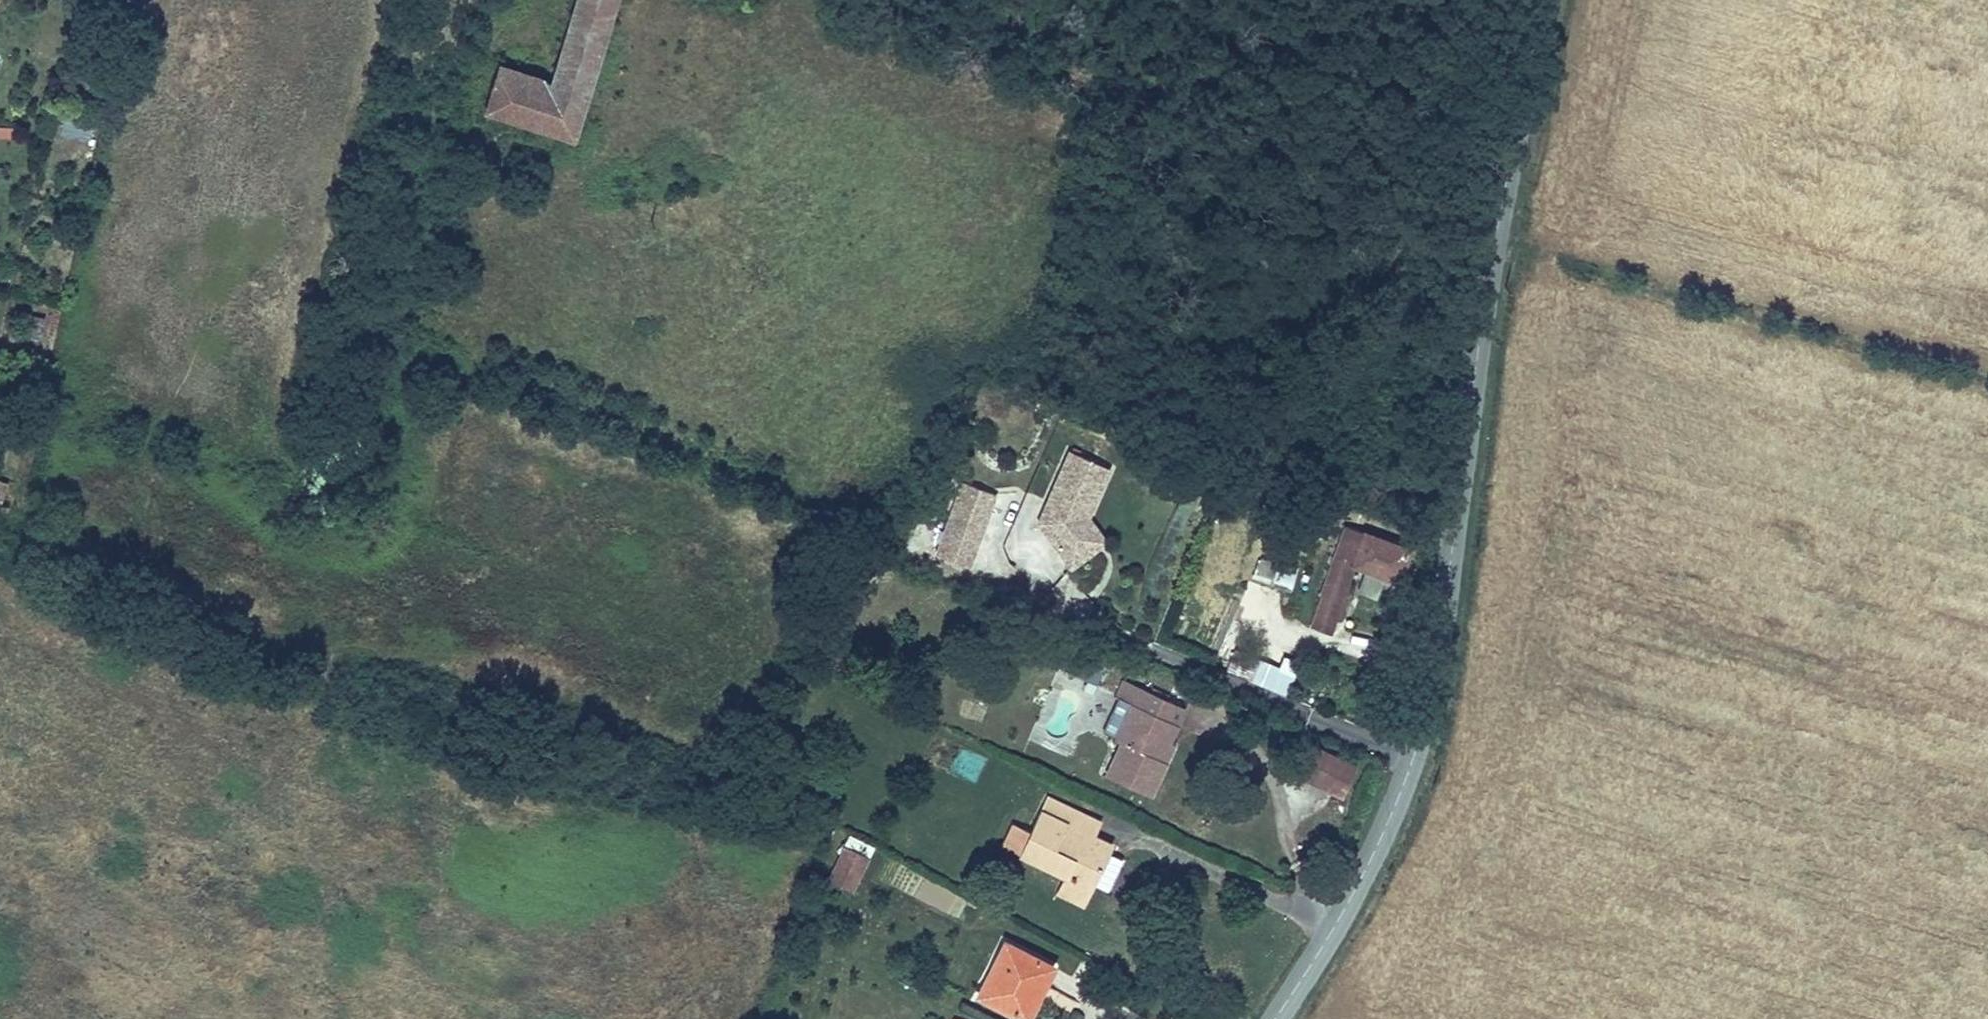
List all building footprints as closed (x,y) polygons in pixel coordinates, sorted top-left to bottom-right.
[(489,110),(573,138),(619,0),(555,0),(540,54),(526,51),(521,69),(504,63),(489,110)] [(15,127),(0,127),(0,140),(15,140),(15,127)] [(1093,463),(1063,530),(1100,580),(1140,550),(1123,523),(1141,477),(1093,463)] [(988,498),(960,562),(997,574),(1024,510),(988,498)] [(1395,573),(1403,546),(1347,525),(1322,590),(1334,595),(1339,584),(1345,585),(1354,559),(1360,561),(1379,568),(1395,573)] [(1248,555),(1245,576),(1293,584),(1297,562),(1248,555)] [(1379,568),(1360,561),(1353,579),(1372,586),(1379,568)] [(1345,585),(1339,584),(1334,595),(1322,590),(1312,618),(1331,625),(1345,585)] [(1061,668),(1096,685),(1103,670),(1067,654),(1061,668)] [(1257,658),(1249,681),(1286,694),(1294,671),(1257,658)] [(1178,722),(1160,714),(1170,696),(1137,680),(1113,733),(1123,739),(1107,773),(1151,793),(1168,758),(1162,754),(1178,722)] [(1170,696),(1160,714),(1178,722),(1186,704),(1170,696)] [(1296,767),(1343,787),(1354,760),(1307,741),(1296,767)] [(1097,834),(1076,825),(1083,812),(1046,795),(1031,828),(1019,853),(1060,873),(1054,888),(1080,901),(1091,879),(1099,863),(1104,865),(1110,851),(1093,842),(1097,834)] [(1083,812),(1076,825),(1097,834),(1102,820),(1083,812)] [(1001,844),(1019,853),(1031,828),(1013,820),(1001,844)] [(865,855),(843,845),(829,874),(851,884),(865,855)] [(1120,856),(1110,851),(1104,865),(1099,863),(1091,879),(1106,887),(1120,856)] [(1007,945),(982,995),(1015,1013),(1031,987),(1039,990),(1052,967),(1007,945)]
